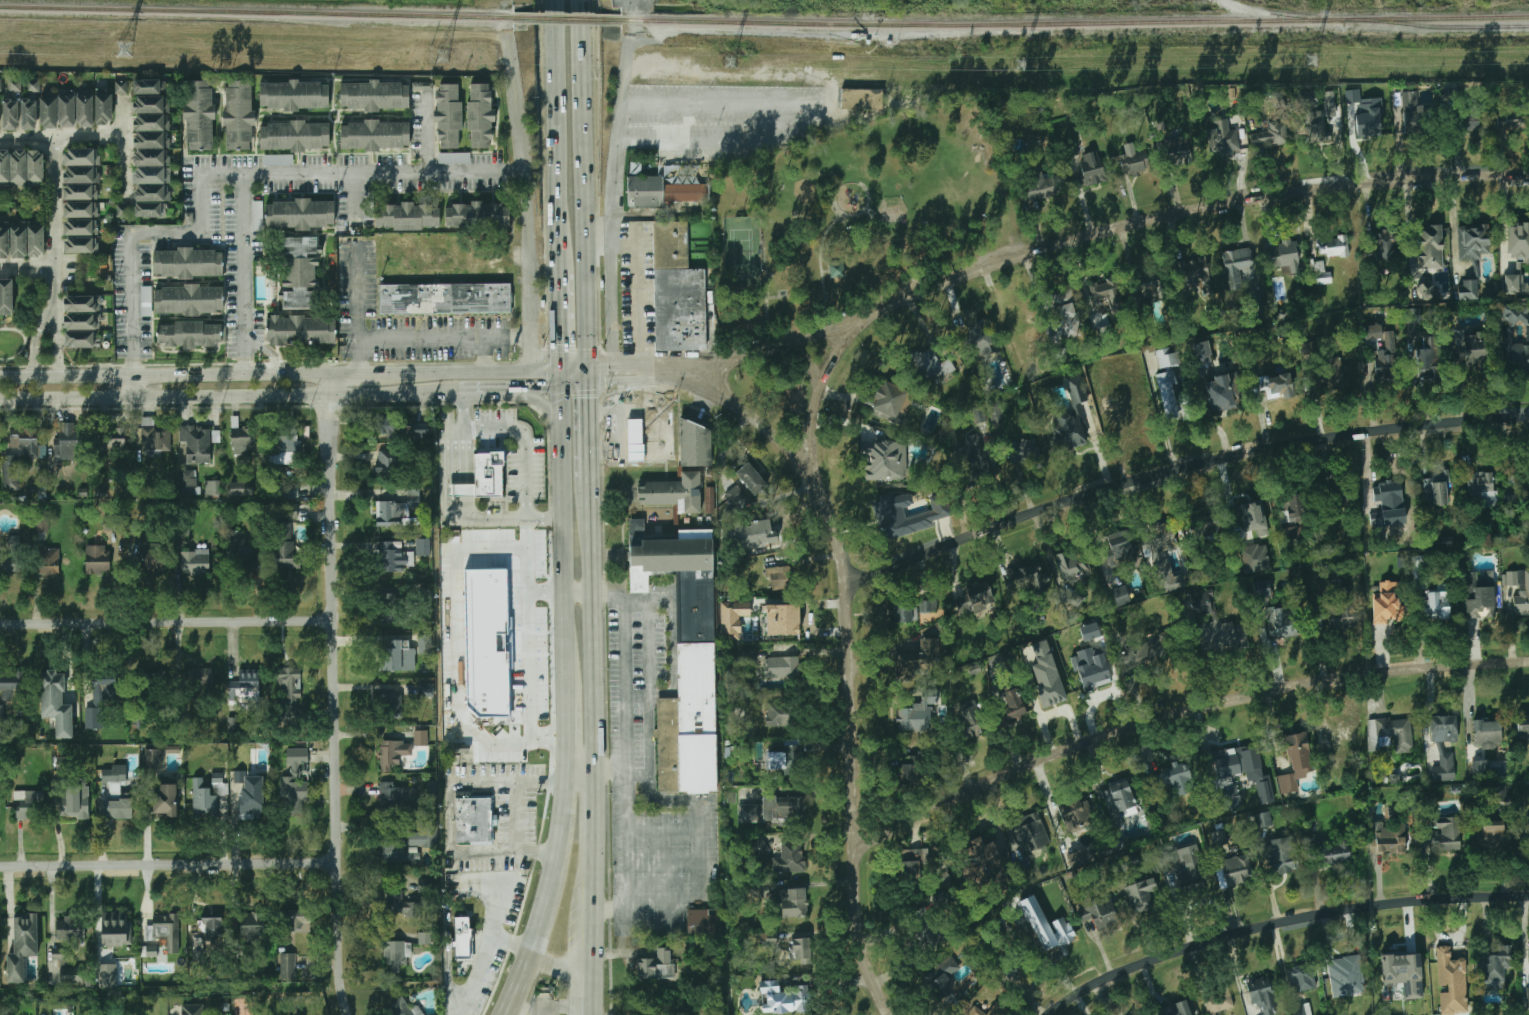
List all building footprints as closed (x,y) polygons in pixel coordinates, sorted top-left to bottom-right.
[(8,78),(8,92),(21,91),(21,78),(8,78)] [(39,79),(24,79),(25,92),(39,91),(39,79)] [(127,81),(115,80),(115,93),(127,93),(127,81)] [(224,148),(254,149),(255,80),(225,80),(224,148)] [(329,80),(260,80),(260,112),(329,112),(329,80)] [(408,111),(408,80),(340,81),(340,111),(408,111)] [(134,93),(134,81),(161,81),(161,93),(134,93)] [(214,149),(214,81),(184,81),(184,149),(214,149)] [(412,82),(412,90),(433,89),(433,81),(412,82)] [(491,83),(469,83),(469,147),(491,147),(491,83)] [(436,147),(460,148),(460,84),(436,84),(436,147)] [(882,109),(883,89),(841,88),(841,108),(882,109)] [(1380,98),(1360,99),(1359,89),(1345,90),(1346,103),(1362,102),(1362,113),(1356,113),(1357,138),(1382,137),(1380,98)] [(1335,116),(1334,91),(1325,91),(1326,117),(1335,116)] [(1418,91),(1402,91),(1404,133),(1419,132),(1418,91)] [(96,94),(111,94),(111,125),(96,125),(96,94)] [(59,96),(74,96),(74,126),(59,126),(59,96)] [(77,96),(92,96),(92,126),(77,126),(77,96)] [(166,112),(134,112),(134,96),(166,96),(166,112)] [(1,129),(16,129),(16,98),(1,98),(1,129)] [(19,128),(35,128),(35,98),(19,98),(19,128)] [(41,99),(57,99),(57,126),(41,126),(41,99)] [(1479,114),(1463,113),(1463,130),(1479,131),(1479,114)] [(135,130),(135,115),(166,114),(166,130),(135,130)] [(340,150),(408,151),(408,121),(340,120),(340,150)] [(260,121),(260,151),(328,151),(328,121),(260,121)] [(1252,149),(1287,144),(1284,121),(1268,123),(1269,131),(1250,133),(1252,149)] [(1237,140),(1237,130),(1227,130),(1227,123),(1218,122),(1218,129),(1207,129),(1207,151),(1220,152),(1220,139),(1237,140)] [(168,148),(135,148),(135,132),(168,132),(168,148)] [(1169,166),(1192,162),(1187,135),(1164,140),(1169,166)] [(1118,155),(1124,176),(1150,169),(1145,150),(1136,152),(1133,142),(1123,144),(1125,153),(1118,155)] [(99,165),(99,149),(62,149),(62,165),(99,165)] [(9,183),(0,183),(0,151),(9,151),(9,183)] [(10,183),(10,151),(26,151),(26,183),(10,183)] [(28,183),(28,151),(44,151),(44,183),(28,183)] [(135,164),(135,151),(168,151),(168,164),(135,164)] [(1084,179),(1075,181),(1076,186),(1104,183),(1101,151),(1081,153),(1084,179)] [(470,153),(439,152),(438,162),(470,163),(470,153)] [(263,155),(263,165),(293,164),(293,154),(263,155)] [(135,184),(135,167),(168,166),(168,183),(135,184)] [(98,182),(98,167),(62,167),(62,182),(98,182)] [(1043,178),(1042,173),(1023,178),(1029,200),(1061,191),(1056,175),(1043,178)] [(664,201),(664,206),(628,206),(628,177),(663,177),(664,185),(664,201)] [(62,184),(62,199),(99,199),(99,184),(62,184)] [(664,185),(705,184),(705,201),(664,201),(664,185)] [(135,201),(135,185),(167,185),(168,201),(135,201)] [(334,228),(334,198),(265,200),(266,230),(334,228)] [(98,217),(98,201),(61,201),(61,217),(98,217)] [(252,229),(261,230),(262,202),(254,202),(254,208),(253,208),(252,229)] [(136,219),(136,203),(161,203),(161,219),(136,219)] [(374,204),(375,228),(439,228),(439,204),(374,204)] [(509,226),(509,204),(445,204),(445,226),(509,226)] [(61,220),(61,235),(98,234),(98,220),(61,220)] [(653,222),(687,221),(689,269),(704,268),(706,350),(656,351),(653,222)] [(1506,223),(1507,256),(1523,255),(1523,263),(1528,263),(1528,222),(1506,223)] [(1443,268),(1441,225),(1417,226),(1419,269),(1443,268)] [(1458,260),(1481,259),(1480,253),(1490,253),(1489,225),(1457,226),(1458,260)] [(10,226),(27,226),(27,256),(10,256),(10,226)] [(28,226),(44,226),(44,256),(28,256),(28,226)] [(9,255),(0,255),(0,227),(9,227),(9,255)] [(1375,230),(1375,260),(1392,259),(1392,230),(1375,230)] [(1349,255),(1347,235),(1325,238),(1327,258),(1349,255)] [(281,237),(282,308),(319,307),(318,236),(281,237)] [(98,252),(98,237),(61,237),(61,252),(98,252)] [(1271,266),(1298,263),(1295,242),(1268,245),(1271,266)] [(222,275),(222,252),(216,252),(216,248),(153,247),(153,275),(161,275),(161,277),(178,276),(178,279),(193,279),(193,276),(222,275)] [(1243,291),(1243,280),(1253,280),(1252,249),(1225,249),(1226,291),(1243,291)] [(1210,285),(1206,257),(1178,261),(1183,289),(1210,285)] [(1330,272),(1324,272),(1323,261),(1314,262),(1315,284),(1331,283),(1330,272)] [(1504,274),(1504,293),(1528,293),(1527,282),(1522,282),(1521,262),(1516,263),(1516,274),(1504,274)] [(1142,297),(1161,297),(1162,274),(1143,274),(1142,297)] [(13,315),(0,315),(0,279),(13,279),(13,315)] [(1477,279),(1459,280),(1459,300),(1477,299),(1477,279)] [(1106,298),(1109,308),(1121,305),(1114,280),(1092,286),(1096,301),(1106,298)] [(1421,296),(1432,295),(1431,280),(1420,281),(1421,296)] [(161,287),(161,290),(154,290),(154,315),(221,314),(221,287),(199,287),(199,284),(185,284),(185,287),(161,287)] [(379,285),(510,284),(511,314),(380,315),(379,285)] [(1055,330),(1077,326),(1070,291),(1049,295),(1055,330)] [(100,311),(66,311),(66,296),(100,296),(100,311)] [(1264,313),(1262,298),(1252,299),(1254,314),(1264,313)] [(1527,304),(1499,306),(1500,320),(1508,319),(1508,323),(1528,322),(1527,304)] [(1419,309),(1408,308),(1407,323),(1418,323),(1419,309)] [(65,329),(65,314),(100,314),(100,329),(65,329)] [(266,315),(266,346),(335,346),(335,316),(266,315)] [(996,350),(983,319),(961,328),(974,359),(996,350)] [(156,321),(156,346),(222,346),(222,321),(156,321)] [(1382,339),(1381,324),(1364,325),(1365,340),(1382,339)] [(1456,331),(1457,359),(1465,359),(1465,365),(1487,364),(1485,330),(1456,331)] [(65,348),(65,332),(97,332),(97,348),(65,348)] [(1416,349),(1416,385),(1437,384),(1436,337),(1424,338),(1424,349),(1416,349)] [(1512,344),(1512,337),(1505,337),(1504,369),(1528,369),(1528,344),(1512,344)] [(1212,364),(1207,341),(1192,344),(1197,367),(1212,364)] [(1155,351),(1158,369),(1179,365),(1175,346),(1155,351)] [(919,353),(918,350),(911,353),(920,383),(955,372),(951,358),(938,363),(933,348),(919,353)] [(1155,374),(1165,419),(1179,416),(1172,384),(1177,383),(1174,370),(1155,374)] [(1071,404),(1087,401),(1081,373),(1065,377),(1071,404)] [(1209,413),(1240,407),(1234,373),(1213,377),(1214,381),(1204,383),(1209,413)] [(1258,376),(1260,388),(1265,388),(1266,397),(1292,394),(1290,373),(1258,376)] [(897,420),(909,392),(882,379),(873,399),(876,400),(872,409),(897,420)] [(1089,443),(1076,405),(1072,406),(1074,411),(1056,417),(1058,422),(1050,425),(1060,453),(1089,443)] [(171,450),(171,425),(155,426),(155,417),(142,417),(143,451),(171,450)] [(375,433),(393,432),(393,417),(374,418),(375,433)] [(631,417),(647,417),(647,442),(649,441),(649,452),(649,460),(631,460),(631,458),(631,454),(631,417)] [(712,431),(712,465),(682,465),(681,417),(712,431)] [(414,438),(429,437),(428,422),(413,423),(414,438)] [(53,438),(54,460),(74,459),(74,449),(82,449),(82,424),(60,424),(60,438),(53,438)] [(273,463),(292,463),(292,453),(297,453),(298,424),(273,424),(273,463)] [(179,442),(186,442),(186,463),(210,463),(211,427),(179,426),(179,442)] [(37,427),(10,428),(11,447),(26,447),(26,458),(46,457),(46,444),(37,445),(37,427)] [(247,450),(255,450),(255,427),(232,428),(232,455),(247,454),(247,450)] [(98,447),(125,447),(126,428),(98,428),(98,447)] [(967,473),(983,472),(982,435),(966,436),(967,473)] [(865,481),(906,478),(903,439),(873,442),(874,448),(863,449),(865,481)] [(1009,462),(1037,463),(1038,441),(1010,440),(1009,462)] [(398,450),(377,450),(378,476),(392,476),(392,465),(398,465),(398,450)] [(477,453),(493,452),(493,450),(506,450),(507,464),(504,464),(505,496),(478,496),(478,495),(477,483),(477,453)] [(16,485),(17,455),(4,454),(3,485),(16,485)] [(755,496),(768,485),(748,462),(735,473),(755,496)] [(180,470),(181,494),(197,494),(197,470),(180,470)] [(1447,505),(1446,482),(1449,482),(1449,470),(1430,471),(1431,478),(1423,478),(1424,501),(1433,500),(1433,505),(1447,505)] [(681,471),(700,471),(701,512),(678,512),(678,503),(674,503),(644,504),(644,500),(638,500),(638,487),(644,486),(644,481),(681,480),(681,471)] [(205,481),(206,495),(220,495),(219,480),(205,481)] [(1402,505),(1401,480),(1372,480),(1372,505),(1402,505)] [(478,495),(451,496),(451,484),(477,483),(478,495)] [(745,494),(736,484),(729,491),(738,500),(745,494)] [(299,497),(298,485),(275,485),(275,497),(299,497)] [(1328,497),(1337,498),(1338,486),(1328,485),(1328,497)] [(376,502),(376,526),(418,525),(418,518),(409,518),(409,508),(419,507),(419,489),(407,489),(407,501),(376,502)] [(951,515),(946,492),(929,497),(932,509),(905,516),(903,507),(914,504),(910,491),(874,500),(884,540),(936,527),(934,520),(951,515)] [(1285,518),(1304,518),(1304,495),(1284,495),(1285,518)] [(1268,535),(1261,500),(1238,504),(1243,532),(1257,529),(1258,537),(1268,535)] [(631,546),(630,519),(645,519),(645,536),(675,536),(674,503),(678,503),(678,512),(678,530),(713,529),(713,538),(642,540),(643,546),(631,546)] [(278,518),(297,518),(298,504),(278,504),(278,518)] [(1196,515),(1196,534),(1222,534),(1222,515),(1196,515)] [(35,531),(47,531),(48,519),(36,519),(35,531)] [(735,526),(738,549),(776,543),(773,520),(735,526)] [(1158,594),(1188,586),(1184,573),(1173,577),(1166,550),(1177,547),(1170,521),(1149,527),(1152,540),(1144,542),(1158,594)] [(294,522),(275,522),(274,569),(298,570),(298,558),(293,558),(294,522)] [(1297,538),(1296,527),(1283,528),(1284,539),(1297,538)] [(1110,550),(1105,551),(1108,569),(1134,564),(1127,530),(1106,534),(1110,550)] [(258,553),(240,554),(240,531),(228,531),(229,571),(258,570),(258,553)] [(416,539),(416,555),(430,555),(430,538),(416,539)] [(718,790),(660,791),(658,697),(679,697),(677,575),(677,571),(643,571),(643,565),(631,565),(631,546),(643,546),(642,540),(713,538),(714,570),(696,570),(696,580),(714,579),(718,790)] [(379,571),(402,572),(402,565),(414,565),(414,552),(402,552),(402,548),(393,548),(393,541),(379,541),(379,571)] [(1240,548),(1245,574),(1272,568),(1267,542),(1240,548)] [(85,545),(86,573),(109,573),(109,545),(85,545)] [(1055,555),(1062,581),(1091,573),(1084,547),(1055,555)] [(59,573),(58,548),(39,549),(40,574),(59,573)] [(181,550),(181,574),(210,574),(209,549),(181,550)] [(140,550),(139,568),(156,568),(156,550),(140,550)] [(1414,588),(1424,588),(1424,555),(1414,555),(1414,588)] [(19,572),(18,557),(0,557),(0,573),(19,572)] [(1017,588),(1030,584),(1033,595),(1049,590),(1040,561),(1011,570),(1017,588)] [(516,704),(516,565),(460,565),(460,703),(516,704)] [(631,565),(632,592),(650,592),(650,575),(677,575),(677,571),(643,571),(643,565),(631,565)] [(770,577),(772,590),(790,586),(786,565),(764,569),(766,577),(770,577)] [(1506,569),(1506,587),(1515,587),(1514,614),(1528,614),(1528,569),(1506,569)] [(1465,573),(1466,618),(1495,618),(1494,573),(1465,573)] [(1253,582),(1256,598),(1271,596),(1268,579),(1253,582)] [(1374,623),(1402,623),(1402,581),(1380,581),(1380,592),(1374,592),(1374,623)] [(965,587),(966,595),(958,596),(961,611),(973,609),(974,614),(995,610),(989,582),(965,587)] [(1117,607),(1131,602),(1124,585),(1111,590),(1117,607)] [(1354,587),(1332,588),(1333,606),(1311,607),(1312,621),(1329,620),(1329,630),(1356,628),(1354,587)] [(1076,608),(1085,598),(1076,588),(1066,598),(1076,608)] [(1450,620),(1450,590),(1424,590),(1424,620),(1450,620)] [(394,624),(397,594),(379,592),(376,623),(394,624)] [(1197,597),(1196,608),(1214,610),(1215,599),(1197,597)] [(892,599),(893,622),(918,622),(917,612),(933,611),(932,598),(892,599)] [(751,616),(750,601),(720,601),(721,640),(741,639),(740,616),(751,616)] [(799,605),(766,604),(766,634),(799,635),(799,605)] [(1270,638),(1296,636),(1294,605),(1268,607),(1270,638)] [(1202,655),(1250,647),(1245,621),(1220,625),(1219,620),(1197,624),(1202,655)] [(1100,637),(1096,622),(1079,626),(1083,641),(1100,637)] [(939,639),(921,639),(921,653),(900,653),(900,676),(930,676),(930,665),(939,665),(939,639)] [(1130,644),(1133,668),(1157,664),(1156,658),(1167,656),(1165,639),(1130,644)] [(415,648),(409,648),(409,640),(390,640),(390,648),(383,647),(382,670),(415,670),(415,648)] [(743,650),(743,662),(757,662),(757,649),(743,650)] [(1032,659),(1043,685),(1058,678),(1047,653),(1032,659)] [(799,676),(798,656),(763,657),(764,677),(799,676)] [(1111,682),(1105,661),(1078,668),(1084,689),(1111,682)] [(301,667),(278,667),(278,687),(287,687),(287,698),(301,698),(301,667)] [(214,668),(186,668),(186,690),(214,690),(214,668)] [(73,704),(64,704),(64,670),(41,670),(41,717),(55,717),(55,739),(73,739),(73,704)] [(137,689),(172,689),(173,670),(137,670),(137,689)] [(239,681),(229,681),(229,701),(260,701),(260,670),(239,670),(239,681)] [(1,691),(1,696),(21,695),(20,672),(0,673),(0,691),(1,691)] [(116,675),(93,675),(93,703),(105,703),(105,689),(116,689),(116,675)] [(418,696),(434,696),(433,683),(418,683),(418,696)] [(999,694),(1011,721),(1028,713),(1016,686),(999,694)] [(1042,705),(1064,703),(1063,686),(1040,688),(1042,705)] [(401,717),(400,688),(379,689),(380,718),(401,717)] [(922,703),(941,703),(941,689),(922,689),(922,703)] [(792,703),(766,704),(767,726),(793,725),(792,703)] [(897,709),(898,731),(931,729),(930,703),(911,704),(911,708),(897,709)] [(980,736),(980,703),(960,703),(960,736),(980,736)] [(103,728),(103,708),(85,708),(85,728),(103,728)] [(1457,743),(1457,716),(1432,716),(1432,743),(1457,743)] [(1413,752),(1411,717),(1369,719),(1370,750),(1379,750),(1379,738),(1395,737),(1396,753),(1413,752)] [(1517,717),(1517,744),(1528,744),(1528,717),(1517,717)] [(1325,748),(1331,747),(1332,753),(1344,751),(1343,744),(1357,742),(1355,720),(1339,722),(1339,726),(1322,728),(1325,748)] [(1474,720),(1474,748),(1501,748),(1501,720),(1474,720)] [(427,729),(414,730),(414,745),(428,745),(427,729)] [(1280,737),(1285,757),(1300,753),(1303,766),(1313,763),(1305,731),(1280,737)] [(399,755),(412,755),(412,741),(379,741),(380,772),(390,771),(390,764),(400,764),(399,755)] [(1236,770),(1251,766),(1246,744),(1220,750),(1224,766),(1234,763),(1236,770)] [(308,764),(307,748),(286,748),(287,764),(308,764)] [(162,749),(145,749),(145,768),(162,768),(162,749)] [(785,752),(767,752),(768,769),(786,768),(785,752)] [(1432,765),(1432,780),(1454,780),(1454,752),(1441,752),(1441,765),(1432,765)] [(1488,777),(1488,760),(1474,760),(1474,777),(1488,777)] [(1193,783),(1188,763),(1154,771),(1159,790),(1193,783)] [(899,785),(919,784),(919,764),(898,764),(899,785)] [(120,784),(126,785),(127,766),(103,765),(102,794),(120,794),(120,784)] [(1339,784),(1337,770),(1327,771),(1328,785),(1339,784)] [(1277,776),(1281,794),(1298,790),(1294,772),(1277,776)] [(227,795),(227,780),(213,780),(213,787),(204,787),(204,778),(193,778),(193,817),(218,817),(218,795),(227,795)] [(1120,815),(1137,810),(1128,779),(1102,786),(1112,823),(1122,821),(1120,815)] [(309,801),(308,780),(282,781),(283,815),(303,815),(303,801),(309,801)] [(418,811),(417,799),(410,799),(409,787),(393,787),(393,781),(380,782),(380,812),(418,811)] [(436,795),(436,781),(428,781),(428,795),(436,795)] [(263,819),(263,783),(252,783),(252,790),(240,790),(240,819),(263,819)] [(61,797),(61,817),(88,817),(88,784),(71,784),(71,797),(61,797)] [(154,816),(177,816),(177,784),(154,784),(154,816)] [(1507,801),(1507,786),(1492,786),(1492,801),(1507,801)] [(1215,790),(1219,810),(1234,807),(1230,787),(1215,790)] [(15,818),(39,818),(39,790),(15,790),(15,818)] [(738,804),(738,822),(805,821),(805,795),(763,796),(763,804),(738,804)] [(457,798),(493,798),(493,842),(457,842),(457,798)] [(1087,815),(1077,798),(1058,809),(1069,826),(1087,815)] [(106,800),(106,818),(134,818),(134,800),(106,800)] [(1256,828),(1273,825),(1270,811),(1254,814),(1256,828)] [(1051,843),(1038,818),(1013,830),(1025,856),(1051,843)] [(1460,850),(1460,818),(1436,818),(1436,831),(1428,831),(1428,850),(1460,850)] [(1405,821),(1393,821),(1393,828),(1378,829),(1379,855),(1406,854),(1405,821)] [(1504,821),(1479,821),(1479,850),(1504,850),(1504,821)] [(437,847),(437,824),(420,824),(420,831),(409,832),(409,839),(383,840),(383,862),(419,861),(419,847),(437,847)] [(1210,832),(1214,847),(1228,843),(1224,828),(1210,832)] [(1272,875),(1300,870),(1293,835),(1265,841),(1272,875)] [(957,847),(971,882),(1005,868),(994,841),(983,846),(980,838),(957,847)] [(750,842),(753,857),(767,853),(764,839),(750,842)] [(772,871),(804,871),(804,840),(780,841),(781,857),(772,857),(772,871)] [(1320,845),(1322,864),(1351,861),(1349,842),(1320,845)] [(929,849),(900,849),(901,880),(919,879),(918,863),(929,863),(929,849)] [(1182,855),(1187,872),(1176,875),(1182,897),(1209,891),(1199,851),(1182,855)] [(1221,884),(1251,884),(1251,858),(1221,858),(1221,884)] [(1123,895),(1140,915),(1154,904),(1150,899),(1160,890),(1148,875),(1123,895)] [(403,887),(385,887),(385,914),(418,914),(418,902),(402,902),(403,887)] [(774,890),(774,906),(782,906),(782,917),(807,916),(806,888),(774,890)] [(952,903),(942,891),(930,901),(940,913),(952,903)] [(1097,933),(1121,920),(1108,896),(1085,908),(1097,933)] [(922,951),(943,940),(927,908),(906,919),(922,951)] [(687,909),(687,934),(719,933),(718,915),(708,915),(708,909),(687,909)] [(288,928),(308,928),(308,910),(288,910),(288,928)] [(102,911),(102,945),(132,945),(132,911),(102,911)] [(241,935),(265,935),(264,912),(240,912),(241,935)] [(457,912),(471,912),(471,923),(474,923),(474,933),(471,933),(472,953),(457,953),(457,942),(457,932),(457,912)] [(38,914),(16,913),(15,953),(8,953),(8,982),(27,982),(27,955),(38,955),(38,914)] [(145,925),(145,942),(167,942),(167,952),(179,952),(179,914),(154,914),(154,925),(145,925)] [(82,916),(57,916),(57,939),(82,939),(82,916)] [(222,918),(195,918),(195,939),(222,939),(222,918)] [(1071,944),(1065,928),(1040,937),(1046,954),(1071,944)] [(457,932),(457,942),(451,942),(449,942),(449,932),(450,932),(457,932)] [(790,959),(808,958),(808,938),(790,938),(790,959)] [(411,941),(384,941),(385,972),(400,972),(400,965),(407,965),(406,956),(411,956),(411,941)] [(141,957),(157,956),(157,945),(141,946),(141,957)] [(1440,1014),(1467,1013),(1465,958),(1451,959),(1450,945),(1436,946),(1438,986),(1447,986),(1447,992),(1439,992),(1440,1014)] [(1512,968),(1512,945),(1498,945),(1498,955),(1482,955),(1482,982),(1504,982),(1504,968),(1512,968)] [(672,977),(672,947),(657,948),(657,958),(636,958),(637,978),(672,977)] [(83,966),(74,966),(74,948),(53,948),(53,961),(61,961),(61,983),(83,983),(83,966)] [(280,979),(296,979),(296,953),(280,953),(280,979)] [(1382,984),(1403,983),(1403,999),(1422,998),(1420,954),(1381,955),(1382,984)] [(949,977),(960,968),(952,956),(921,978),(937,1000),(956,987),(949,977)] [(1344,995),(1344,982),(1362,981),(1361,956),(1342,956),(1342,963),(1332,963),(1333,995),(1344,995)] [(99,987),(117,987),(116,963),(98,963),(99,987)] [(253,977),(253,963),(239,963),(239,977),(253,977)] [(1312,989),(1308,965),(1288,968),(1292,992),(1312,989)] [(1264,1014),(1268,1014),(1280,1012),(1269,976),(1246,983),(1253,1007),(1261,1005),(1264,1014)] [(760,980),(760,994),(766,994),(767,1003),(762,1003),(762,1013),(811,1012),(810,988),(779,989),(779,980),(760,980)] [(1229,991),(1204,999),(1209,1014),(1234,1007),(1229,991)] [(419,1006),(409,1006),(403,996),(390,1003),(395,1013),(395,1014),(424,1014),(419,1006)] [(1163,1014),(1192,1014),(1186,1000),(1161,1009),(1163,1014)] [(178,1004),(178,1014),(205,1014),(205,1004),(178,1004)] [(1311,1004),(1293,1006),(1294,1014),(1312,1014),(1311,1004)] [(995,1014),(971,1006),(968,1014),(995,1014)]
